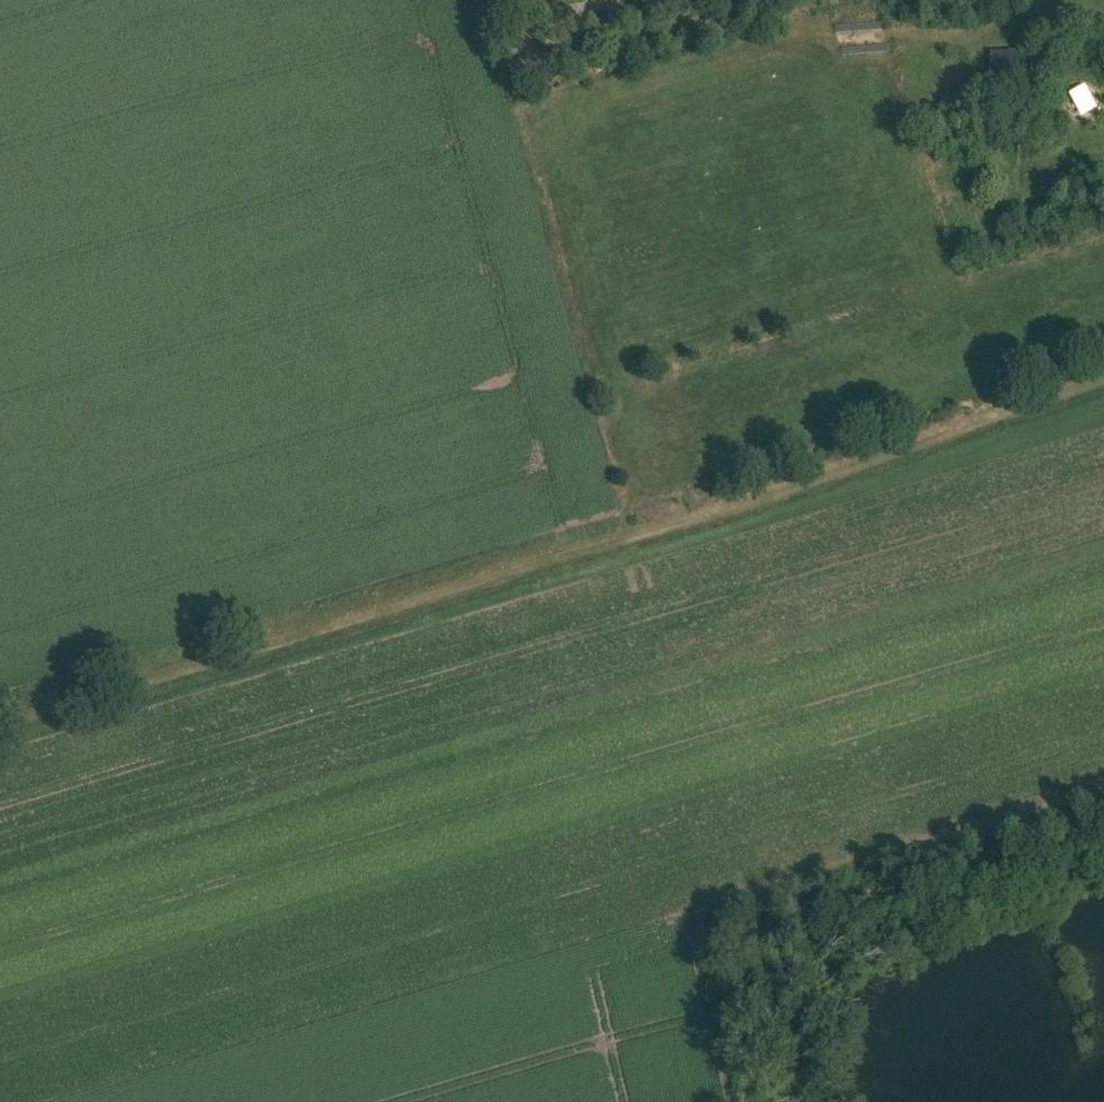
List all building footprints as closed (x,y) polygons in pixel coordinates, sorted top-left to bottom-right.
[(1009,52),(1008,78),(1035,78),(1036,53),(1009,52)]
